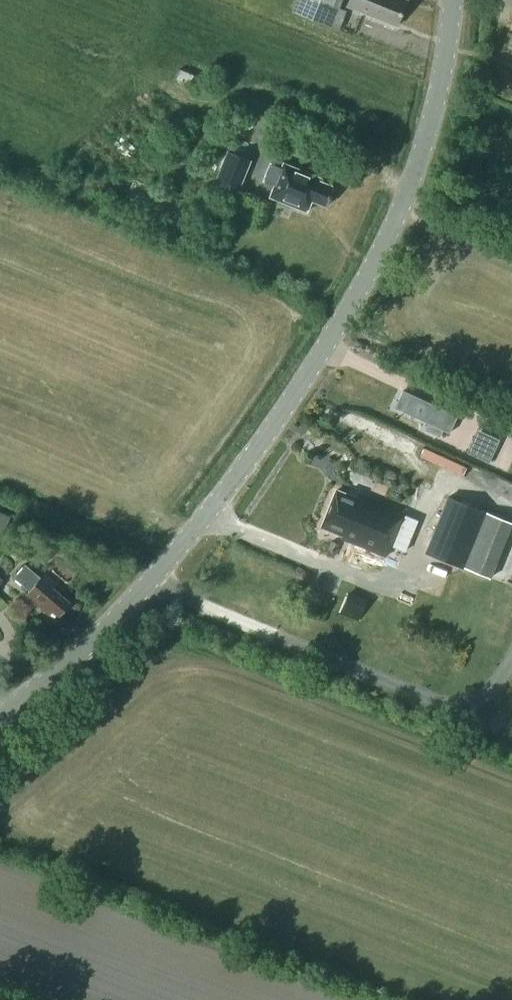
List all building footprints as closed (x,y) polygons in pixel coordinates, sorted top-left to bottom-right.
[(337,9),(341,0),(296,0),(292,11),(339,28),(345,12),(337,9)] [(347,4),(359,8),(358,10),(397,25),(407,0),(349,0),(347,4)] [(228,151),(217,179),(239,188),(250,160),(228,151)] [(270,163),(263,180),(275,184),(270,196),(307,210),(311,199),(326,205),(334,186),(319,180),(320,177),(283,163),(281,167),(270,163)] [(457,414),(412,393),(404,410),(428,422),(425,429),(439,436),(443,429),(449,432),(457,414)] [(467,451),(489,461),(496,446),(474,436),(467,451)] [(386,555),(403,513),(359,495),(357,498),(336,490),(322,525),(343,534),(341,538),(386,555)] [(462,567),(485,512),(448,497),(425,552),(462,567)] [(5,529),(10,516),(0,512),(0,527),(5,529)] [(335,552),(339,543),(331,540),(328,549),(335,552)] [(423,558),(419,568),(438,576),(442,565),(423,558)] [(58,616),(70,602),(53,587),(57,583),(45,573),(41,577),(25,564),(14,577),(30,590),(26,594),(48,614),(52,610),(58,616)] [(366,599),(347,592),(340,611),(358,618),(366,599)]
